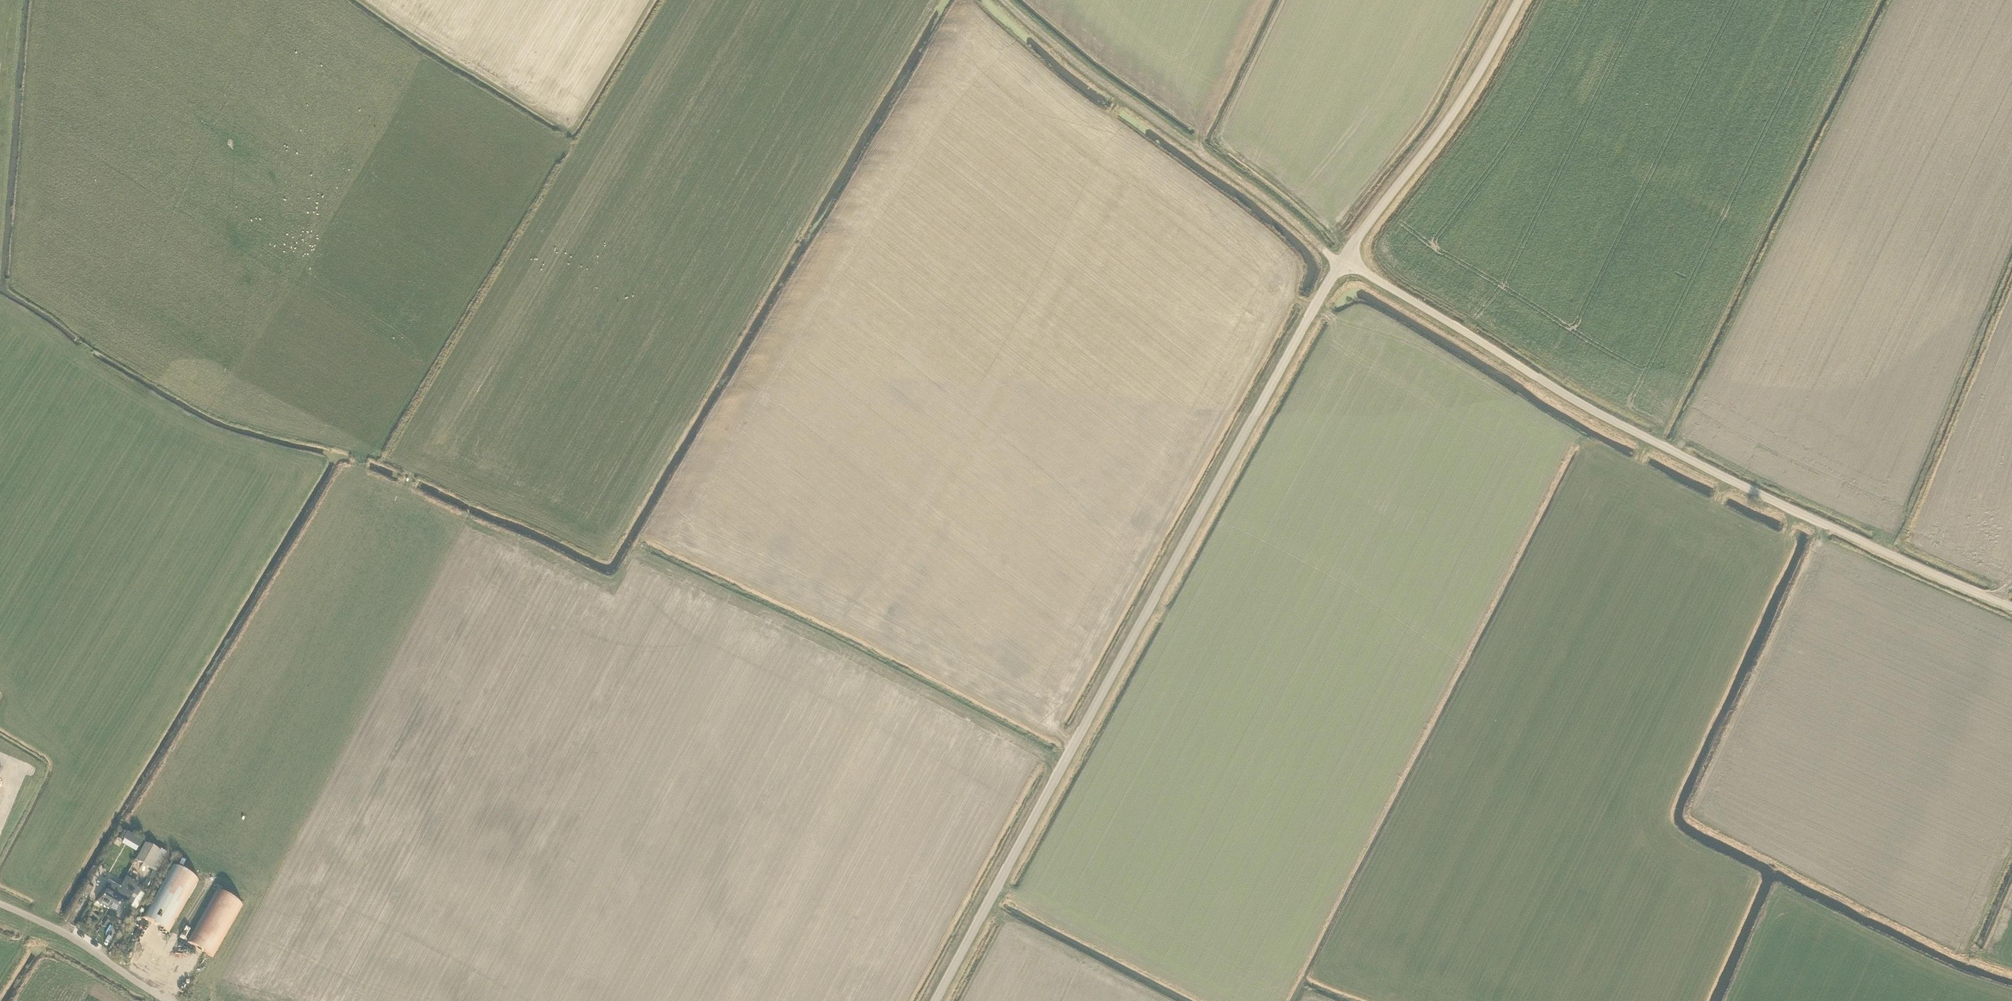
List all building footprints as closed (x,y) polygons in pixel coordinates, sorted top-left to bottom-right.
[(144,841),(128,833),(124,840),(125,840),(139,848),(140,849),(144,841)] [(160,851),(146,843),(137,861),(151,868),(160,851)] [(143,917),(169,933),(199,880),(173,866),(143,917)] [(127,876),(108,909),(120,916),(128,902),(129,902),(139,882),(127,876)] [(109,881),(104,890),(97,903),(108,909),(120,887),(113,883),(109,881)] [(93,892),(95,889),(91,887),(93,884),(90,883),(82,895),(87,898),(91,891),(93,892)] [(186,943),(214,958),(243,906),(215,892),(186,943)]
